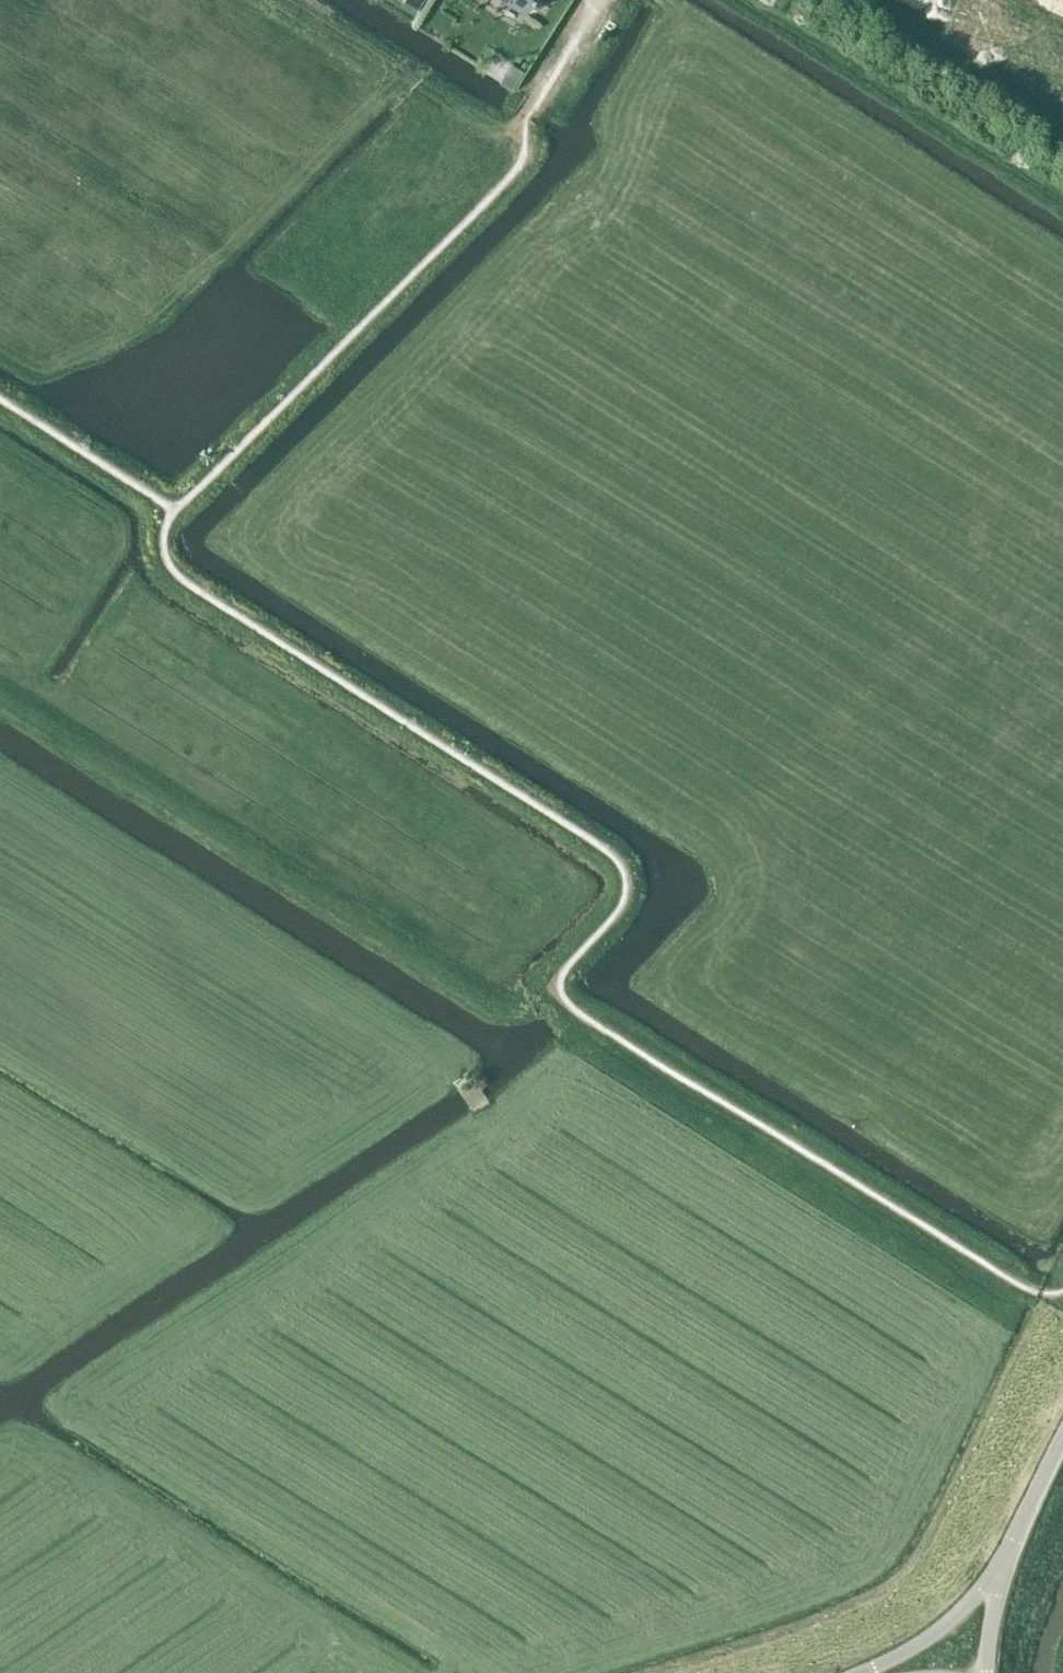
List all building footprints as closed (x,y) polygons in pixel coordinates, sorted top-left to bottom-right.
[(902,3),(921,15),(930,0),(905,0),(902,3)] [(946,7),(961,16),(951,33),(969,44),(983,22),(972,15),(981,0),(950,0),(946,7)] [(995,29),(981,51),(1000,63),(1010,46),(1024,55),(1047,18),(1025,4),(1005,36),(995,29)]
